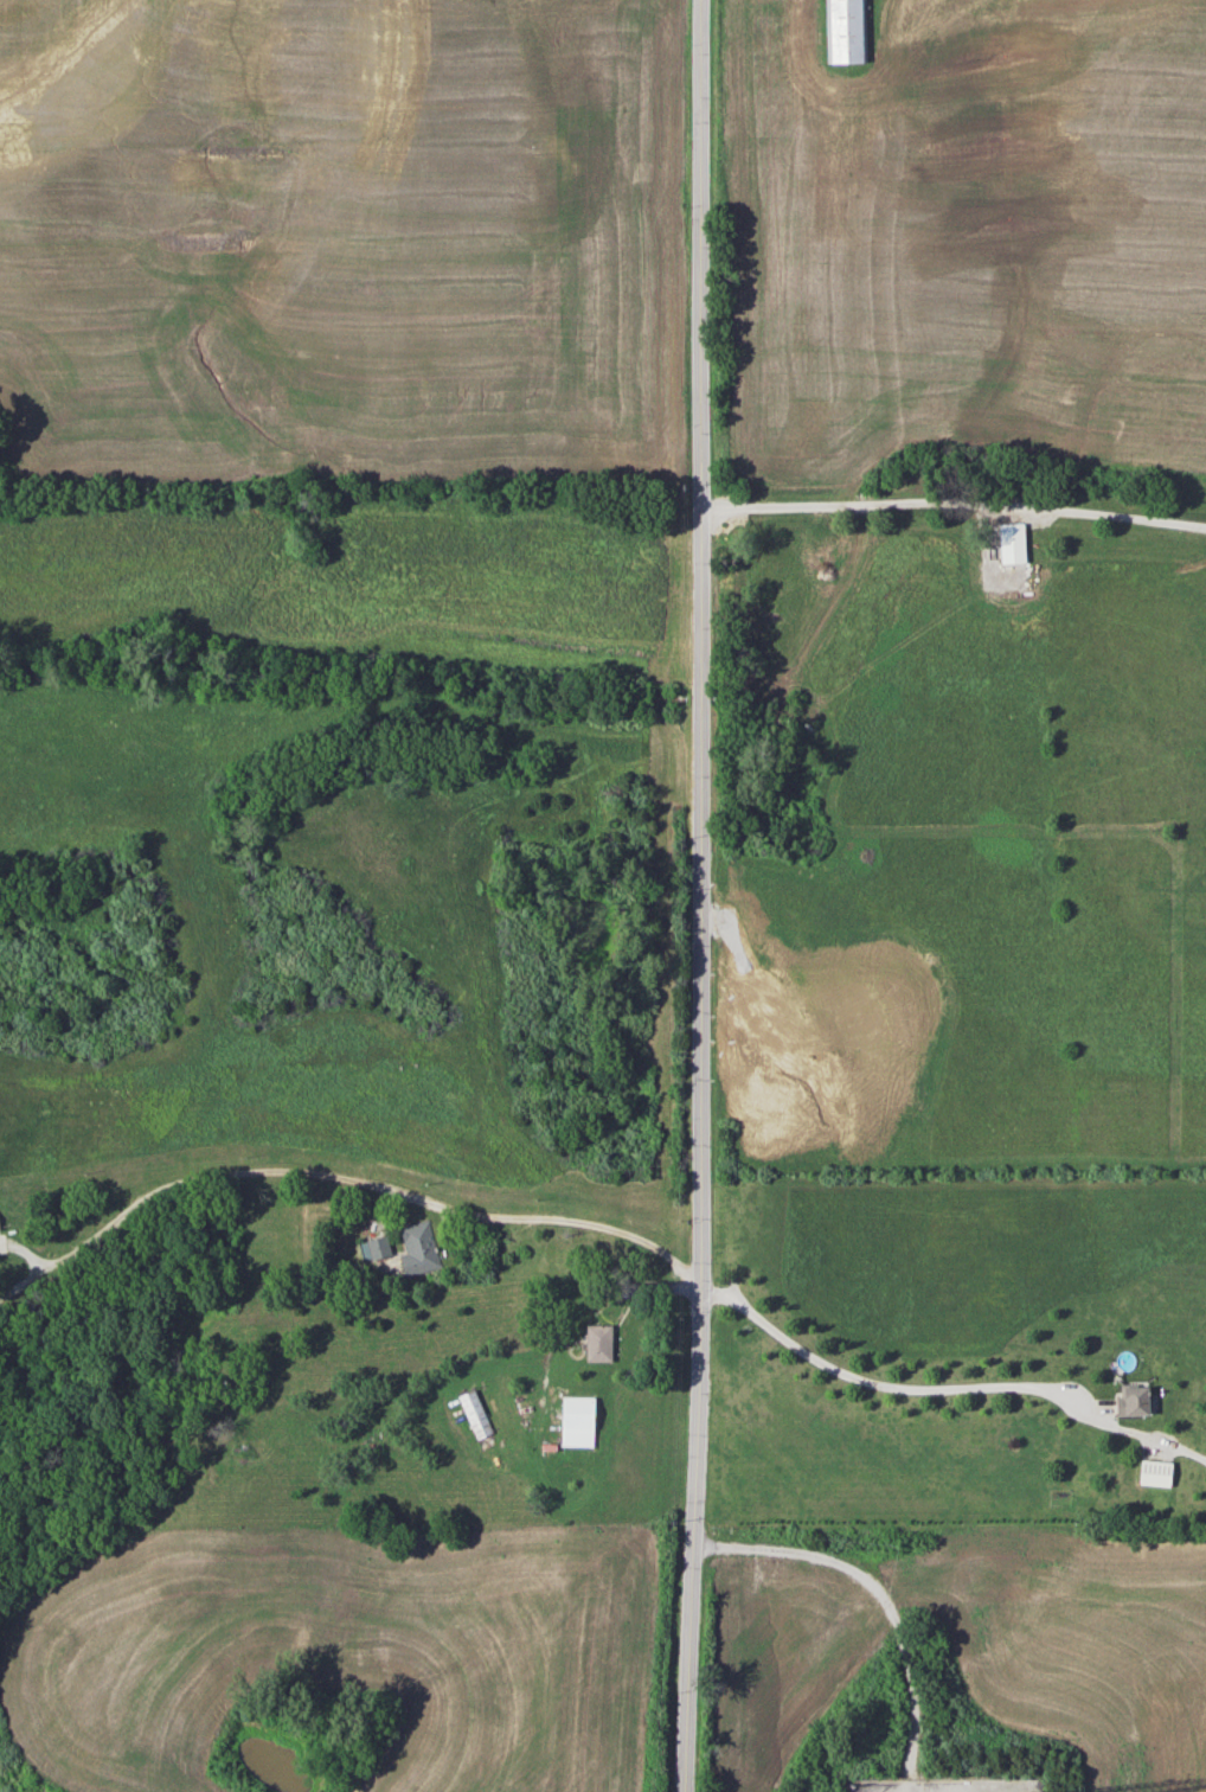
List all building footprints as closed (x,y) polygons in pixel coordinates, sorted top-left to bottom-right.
[(863,62),(861,0),(828,0),(830,63),(863,62)] [(1000,563),(1024,562),(1022,522),(998,523),(1000,563)] [(398,1227),(405,1253),(399,1255),(405,1276),(439,1267),(426,1219),(398,1227)] [(390,1253),(385,1234),(358,1242),(363,1261),(390,1253)] [(611,1324),(585,1324),(585,1361),(610,1361),(611,1324)] [(1115,1416),(1147,1414),(1146,1385),(1119,1386),(1119,1395),(1114,1395),(1115,1416)] [(476,1440),(492,1433),(473,1389),(457,1396),(476,1440)] [(592,1446),(593,1397),(561,1396),(560,1445),(592,1446)] [(1169,1486),(1171,1462),(1140,1459),(1138,1483),(1169,1486)]
